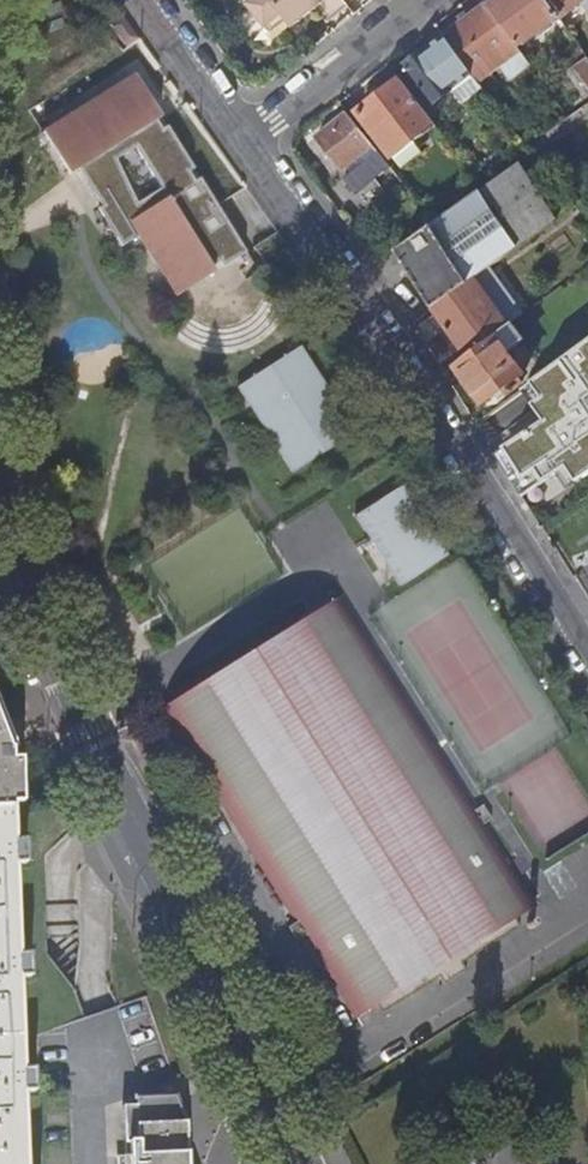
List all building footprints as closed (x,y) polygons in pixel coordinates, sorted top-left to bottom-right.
[(291,29),(315,10),(326,24),(347,8),(342,0),(243,0),(265,30),(282,17),(286,23),(291,29)] [(489,8),(516,46),(557,17),(546,0),(500,0),(489,8)] [(583,0),(546,0),(557,17),(583,0)] [(472,75),(475,79),(495,63),(508,83),(531,67),(516,46),(489,8),(488,6),(445,37),(472,75)] [(118,11),(106,20),(122,42),(134,34),(118,11)] [(265,30),(270,35),(286,23),(282,17),(265,30)] [(451,90),(472,75),(445,37),(406,65),(433,103),(451,90)] [(128,48),(117,55),(125,67),(136,60),(128,48)] [(587,83),(587,60),(587,59),(577,66),(587,83)] [(68,166),(76,161),(99,198),(95,201),(119,239),(136,229),(173,290),(211,266),(208,261),(216,256),(219,261),(243,247),(196,174),(191,177),(185,168),(190,164),(163,122),(158,125),(152,115),(157,112),(130,70),(102,88),(106,92),(98,98),(95,92),(44,125),(68,166)] [(472,75),(451,90),(461,104),(482,89),(475,79),(472,75)] [(414,142),(434,126),(419,106),(400,80),(357,113),(402,171),(423,154),(414,142)] [(373,148),(346,113),(316,137),(343,172),(373,148)] [(378,177),(390,168),(377,152),(365,160),(378,177)] [(481,192),(519,247),(554,223),(518,165),(481,192)] [(587,208),(587,189),(583,183),(574,189),(587,208)] [(333,191),(344,207),(361,195),(358,190),(352,195),(343,184),(333,191)] [(481,192),(434,225),(473,281),(519,247),(481,192)] [(394,253),(433,309),(473,281),(434,225),(394,253)] [(465,357),(507,327),(473,281),(433,309),(465,357)] [(507,327),(495,336),(507,352),(523,341),(510,324),(507,327)] [(523,373),(507,352),(495,336),(465,357),(452,366),(482,405),(523,373)] [(298,341),(235,381),(289,467),(353,426),(298,341)] [(522,498),(567,468),(577,483),(587,476),(587,388),(571,400),(573,404),(495,456),(522,498)] [(540,408),(497,434),(503,444),(546,418),(540,408)] [(352,511),(397,582),(445,551),(400,481),(352,511)] [(174,701),(161,709),(163,712),(296,920),(289,925),(297,938),(305,934),(355,1012),(375,999),(382,1010),(439,974),(444,982),(468,966),(463,959),(521,922),(513,911),(535,897),(486,820),(492,815),(483,800),(476,805),(341,594),(329,602),(324,595),(297,612),(302,619),(202,682),(196,676),(170,694),(174,701)] [(8,806),(7,802),(15,799),(3,757),(0,758),(0,806),(8,806)] [(0,806),(0,1163),(23,1163),(19,1088),(31,1087),(30,1065),(19,1066),(15,974),(27,974),(26,951),(14,951),(10,861),(22,860),(21,838),(9,838),(8,806),(0,806)] [(183,1118),(164,1119),(163,1100),(133,1101),(121,1102),(123,1153),(116,1153),(117,1163),(184,1163),(183,1118)]
